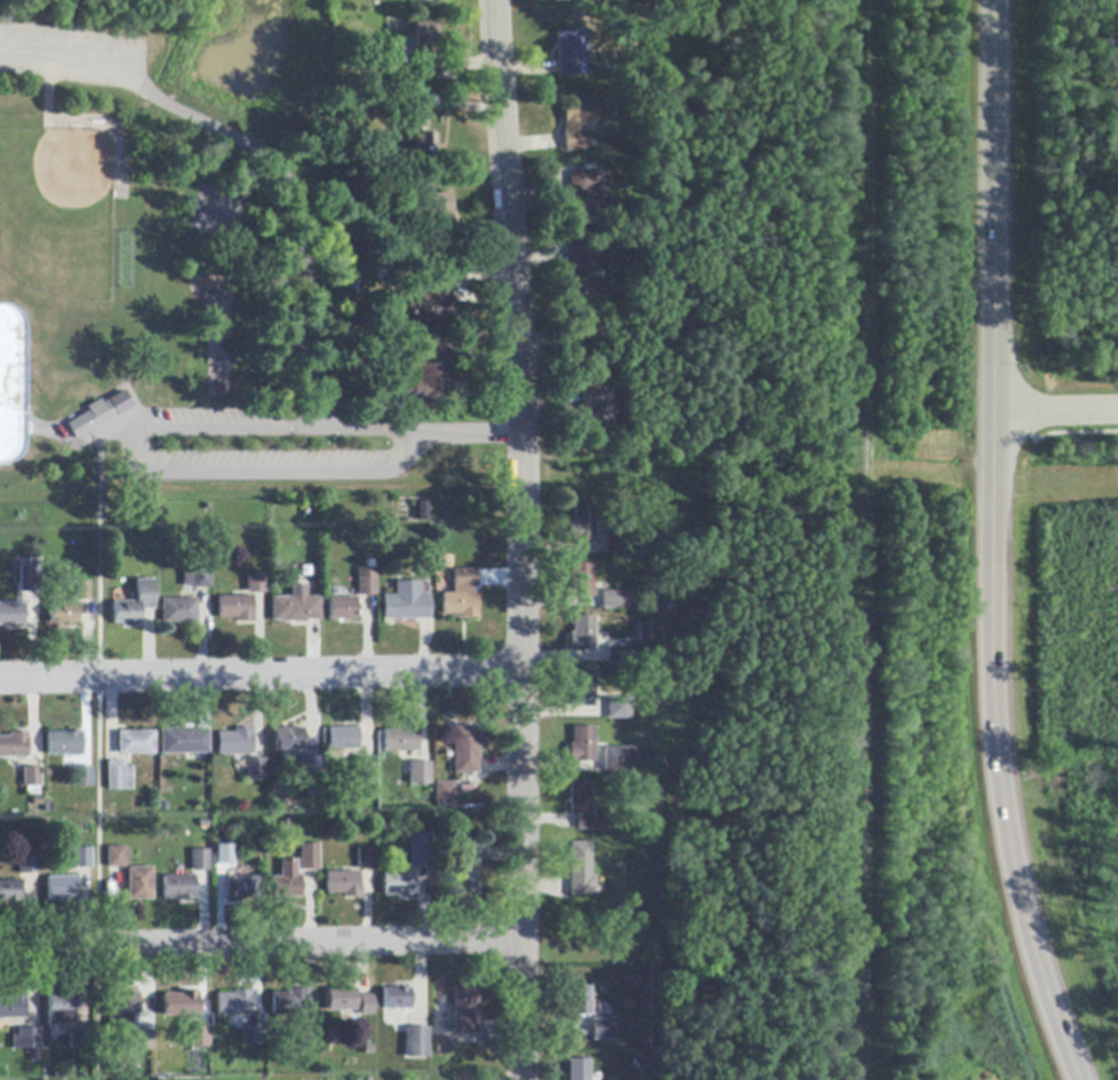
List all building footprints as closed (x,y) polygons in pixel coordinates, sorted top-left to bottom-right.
[(439,62),(440,73),(440,77),(417,78),(413,23),(436,22),(438,46),(439,62)] [(559,74),(559,61),(558,32),(584,31),(585,60),(587,60),(588,74),(580,75),(559,76),(559,74)] [(596,121),(584,122),(585,131),(584,131),(585,140),(585,151),(566,152),(565,148),(563,136),(563,131),(566,130),(563,100),(596,97),(599,121),(596,121)] [(433,134),(433,163),(415,163),(415,161),(409,161),(409,145),(411,145),(411,142),(411,131),(409,131),(409,117),(420,116),(426,116),(426,134),(433,134)] [(603,193),(603,202),(593,202),(594,216),(595,225),(571,227),(568,192),(568,191),(572,191),(571,174),(596,173),(609,172),(610,190),(602,191),(603,193)] [(571,263),(570,247),(596,246),(599,281),(598,281),(599,300),(578,301),(577,282),(573,283),(571,263)] [(453,303),(454,321),(411,323),(410,304),(421,304),(420,282),(451,281),(452,298),(453,298),(453,303)] [(452,384),(452,397),(452,400),(411,401),(411,404),(410,404),(394,404),(390,404),(390,384),(420,382),(420,368),(409,368),(409,343),(423,342),(423,344),(451,343),(452,384)] [(118,415),(76,441),(67,425),(89,412),(87,408),(100,400),(103,404),(109,400),(118,415)] [(418,521),(418,504),(428,504),(428,521),(418,521)] [(574,506),(595,507),(594,541),(577,540),(577,541),(570,541),(570,522),(573,522),(574,506)] [(623,529),(625,530),(625,537),(627,537),(627,557),(605,555),(605,538),(605,536),(612,536),(612,529),(623,529)] [(477,571),(477,586),(477,587),(472,588),(472,593),(477,593),(477,618),(460,619),(460,615),(443,615),(443,594),(454,594),(453,583),(453,570),(454,570),(454,554),(466,553),(466,560),(476,559),(477,571)] [(40,593),(29,593),(20,593),(20,588),(19,568),(21,568),(29,568),(29,559),(40,559),(40,593)] [(592,563),(569,562),(568,595),(592,596),(592,563)] [(373,596),(361,596),(358,596),(358,570),(376,569),(376,596),(373,596)] [(207,588),(193,588),(192,588),(192,587),(183,587),(183,571),(193,571),(193,570),(209,570),(209,588),(207,588)] [(262,593),(255,593),(247,593),(247,574),(265,574),(265,593),(262,593)] [(154,611),(139,611),(140,623),(140,624),(112,625),(112,602),(136,602),(136,581),(153,580),(154,611)] [(90,601),(82,601),(77,601),(76,582),(90,581),(90,601)] [(430,616),(430,619),(420,619),(383,620),(383,596),(396,595),(396,582),(419,582),(420,595),(430,595),(430,616)] [(319,622),(308,622),(307,622),(307,623),(283,623),(283,622),(271,622),(271,597),(291,597),(291,585),(307,585),(307,597),(320,597),(320,622),(319,622)] [(637,608),(602,608),(602,607),(602,598),(602,591),(637,592),(637,608)] [(218,597),(252,597),(252,623),(235,623),(235,619),(218,619),(218,597)] [(356,602),(356,620),(329,620),(329,598),(356,597),(356,602)] [(162,600),(196,600),(196,623),(162,624),(162,600)] [(78,625),(51,625),(51,603),(78,603),(78,625)] [(24,626),(0,626),(0,604),(18,604),(24,604),(24,626)] [(594,634),(594,651),(569,651),(569,649),(569,634),(573,634),(573,617),(594,616),(594,634)] [(654,624),(654,642),(639,642),(639,624),(654,624)] [(608,646),(628,647),(628,665),(608,663),(608,662),(608,646)] [(595,672),(594,690),(594,708),(570,708),(570,702),(570,689),(573,689),(574,672),(595,672)] [(613,699),(631,699),(631,720),(609,720),(609,719),(609,699),(613,699)] [(419,732),(418,732),(418,752),(405,752),(398,752),(384,752),(384,731),(400,731),(400,726),(419,726),(419,732)] [(477,759),(477,774),(474,774),(453,774),(453,726),(477,726),(477,735),(480,735),(479,759),(477,759)] [(594,727),(594,762),(594,763),(592,763),(569,763),(569,744),(573,744),(573,727),(594,727)] [(197,730),(205,730),(207,730),(207,754),(160,755),(160,731),(170,731),(170,728),(194,728),(194,730),(197,730)] [(358,731),(358,749),(357,749),(343,749),(329,750),(329,728),(358,728),(358,731)] [(252,753),(252,755),(237,755),(234,755),(217,755),(217,734),(234,733),(234,730),(252,730),(252,735),(252,753)] [(303,730),(303,750),(281,750),(275,750),(275,730),(303,730)] [(153,755),(131,755),(118,755),(118,733),(153,732),(153,755)] [(9,758),(0,759),(0,737),(10,737),(10,733),(29,733),(29,738),(29,758),(15,758),(9,758)] [(83,756),(82,756),(47,756),(47,734),(82,733),(83,733),(83,756)] [(604,771),(604,748),(634,748),(634,773),(604,773),(604,771)] [(303,757),(320,757),(320,786),(314,786),(314,796),(302,796),(302,787),(299,787),(299,762),(299,757),(303,757)] [(373,784),(374,758),(357,757),(356,783),(373,784)] [(247,781),(247,759),(251,759),(262,759),(265,759),(265,781),(247,781)] [(131,767),(132,767),(132,790),(108,791),(107,763),(123,762),(123,767),(131,767)] [(419,763),(427,763),(430,763),(430,785),(409,785),(409,776),(410,763),(419,763)] [(72,770),(72,768),(90,767),(92,767),(92,787),(72,787),(72,770)] [(30,768),(41,768),(41,769),(41,787),(39,787),(39,796),(26,796),(26,787),(23,787),(23,773),(23,768),(30,768)] [(454,789),(454,796),(454,804),(434,806),(434,782),(454,782),(454,789)] [(591,784),(590,814),(570,813),(570,784),(591,784)] [(594,831),(578,830),(578,829),(578,816),(595,816),(594,831)] [(427,867),(417,867),(409,867),(409,833),(430,833),(431,867),(427,867)] [(591,843),(591,878),(595,878),(595,897),(571,897),(569,897),(569,881),(569,843),(591,843)] [(316,870),(302,871),(300,871),(299,845),(319,844),(319,870),(316,870)] [(476,847),(476,860),(476,894),(455,894),(455,845),(476,845),(476,847)] [(223,870),(215,871),(214,871),(214,853),(214,846),(227,846),(227,870),(223,870)] [(122,867),(109,868),(108,868),(107,847),(125,847),(125,849),(130,849),(130,864),(125,864),(126,867),(122,867)] [(92,867),(79,868),(74,868),(74,849),(92,849),(92,867)] [(373,870),(359,871),(358,871),(357,850),(374,850),(375,870),(373,870)] [(208,872),(198,872),(192,872),(192,851),(208,851),(208,872)] [(37,874),(37,875),(21,875),(20,875),(20,857),(37,857),(37,874)] [(280,860),(297,860),(295,876),(300,876),(300,898),(271,897),(271,877),(280,877),(280,860)] [(152,868),(152,900),(128,900),(128,868),(152,868)] [(325,873),(358,873),(358,892),(359,892),(359,897),(344,897),(344,893),(326,893),(325,873)] [(381,873),(415,873),(415,896),(383,897),(381,873)] [(47,877),(77,877),(78,901),(47,901),(47,877)] [(163,877),(195,877),(195,900),(163,900),(163,877)] [(225,877),(260,877),(260,899),(226,899),(225,877)] [(20,901),(0,901),(0,883),(7,883),(7,881),(21,881),(20,901)] [(477,1022),(477,1035),(454,1035),(453,1035),(453,986),(477,986),(477,997),(479,997),(479,1022),(477,1022)] [(591,1002),(591,1016),(569,1016),(569,1013),(568,1013),(568,1000),(569,1000),(569,987),(589,987),(589,1000),(591,1000),(591,1002)] [(361,996),(361,995),(369,995),(373,995),(373,1015),(361,1015),(361,1005),(355,1005),(355,1011),(329,1012),(327,990),(355,989),(355,997),(361,997),(361,996)] [(383,990),(410,989),(410,1011),(397,1011),(397,1009),(383,1009),(383,990)] [(307,1015),(271,1015),(271,994),(288,994),(288,990),(307,990),(307,1015)] [(179,992),(197,991),(197,998),(196,998),(196,1017),(175,1017),(175,1016),(163,1016),(162,995),(179,995),(179,992)] [(249,1013),(249,1016),(232,1016),(217,1016),(217,994),(234,994),(234,991),(250,991),(250,996),(249,996),(249,1013)] [(49,1026),(49,993),(75,993),(75,1016),(75,1026),(49,1026)] [(109,993),(138,993),(138,1014),(132,1014),(132,1025),(109,1025),(109,993)] [(14,1019),(0,1019),(0,997),(10,997),(10,995),(25,994),(25,1019),(14,1019)] [(592,1037),(592,1019),(594,1019),(612,1019),(613,1040),(592,1040),(592,1037)] [(246,1045),(246,1025),(248,1025),(260,1025),(264,1025),(264,1045),(246,1045)] [(191,1027),(206,1027),(208,1027),(208,1048),(190,1049),(190,1027),(191,1027)] [(302,1029),(302,1028),(316,1028),(319,1028),(319,1048),(302,1049),(302,1029)] [(407,1028),(427,1028),(428,1028),(428,1058),(405,1058),(406,1028),(407,1028)] [(19,1029),(37,1029),(37,1049),(13,1049),(13,1036),(19,1036),(19,1029)] [(90,1048),(71,1048),(71,1029),(80,1029),(90,1029),(90,1048)] [(140,1057),(132,1057),(131,1057),(131,1029),(139,1029),(151,1029),(151,1057),(140,1057)] [(590,1077),(590,1079),(568,1079),(568,1060),(590,1060),(590,1077)]
